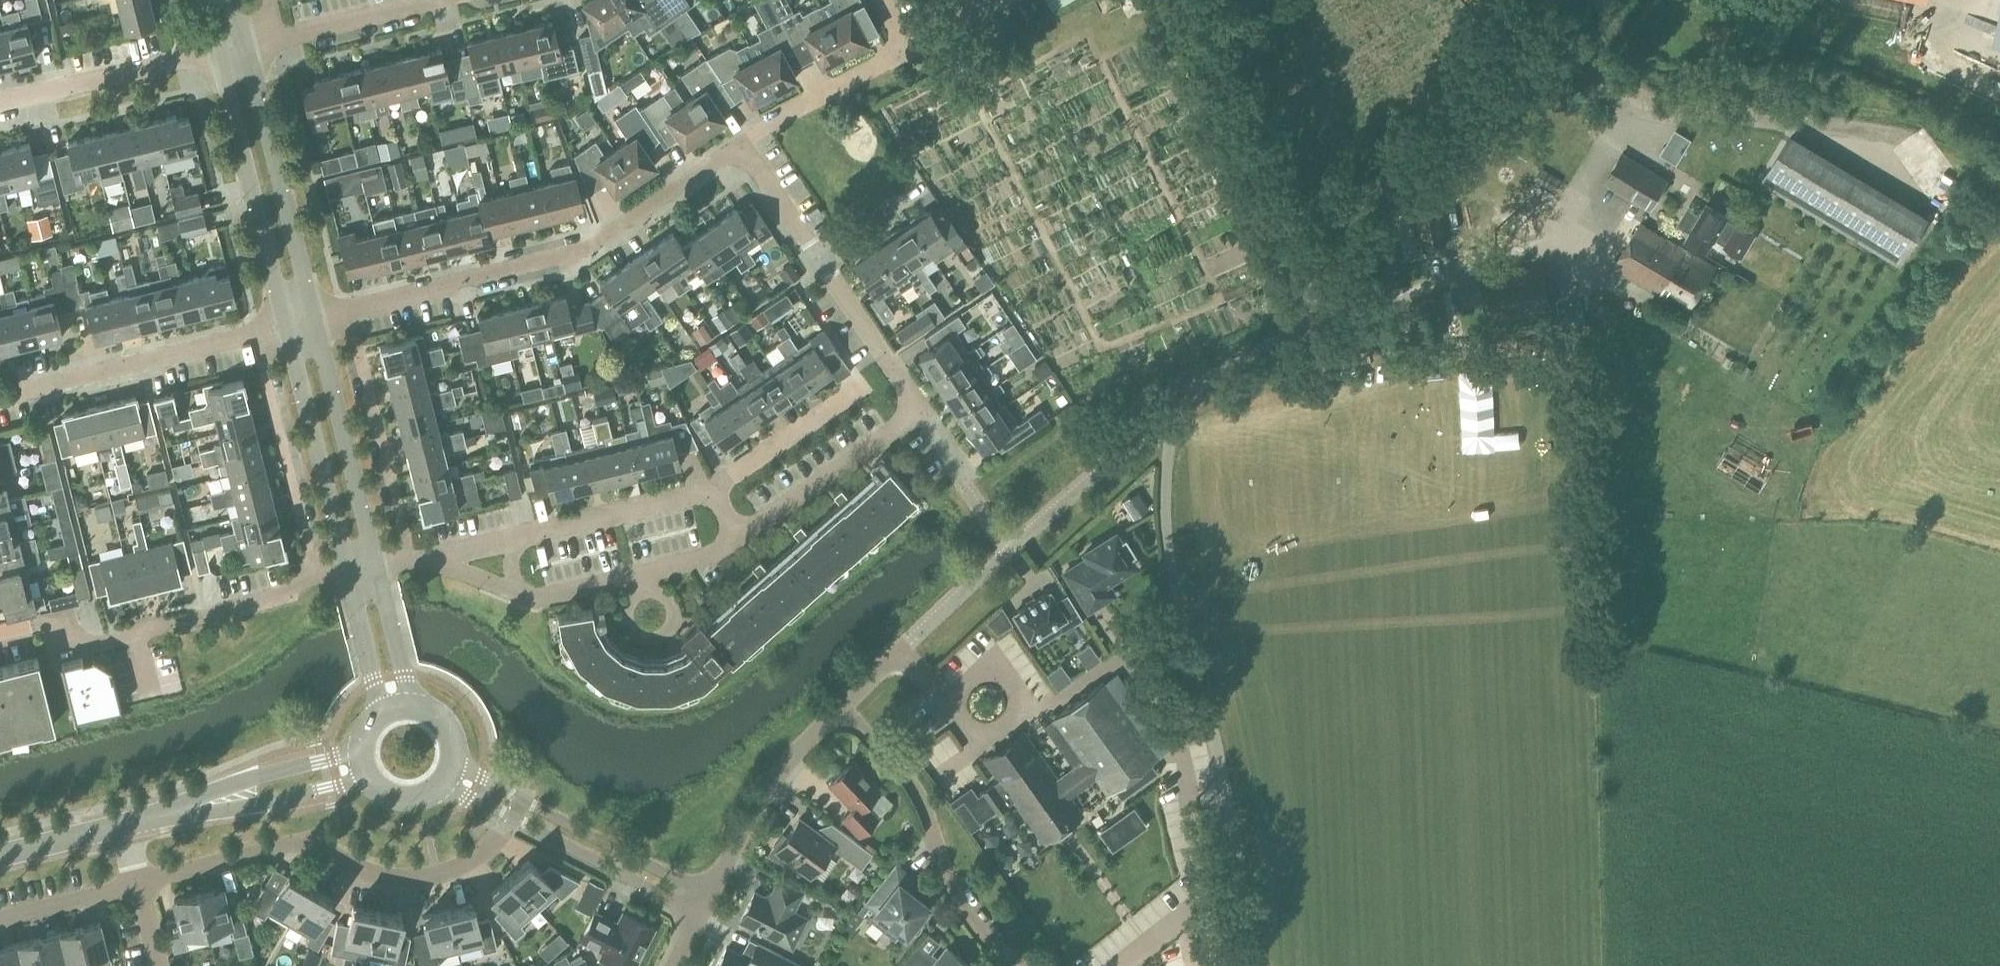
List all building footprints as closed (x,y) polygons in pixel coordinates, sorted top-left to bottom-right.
[(5,28),(14,64),(37,58),(28,23),(43,20),(38,0),(26,0),(28,7),(1,14),(5,28)] [(102,13),(113,11),(111,0),(105,0),(99,1),(102,13)] [(151,2),(150,0),(118,0),(120,9),(151,2)] [(629,27),(611,0),(589,0),(585,3),(595,17),(589,21),(595,31),(591,34),(598,63),(621,57),(615,37),(629,27)] [(629,27),(631,30),(640,24),(642,24),(649,34),(670,20),(674,17),(662,0),(611,0),(629,27)] [(674,17),(675,17),(686,9),(695,3),(695,0),(662,0),(674,17)] [(845,53),(845,52),(866,41),(865,38),(878,31),(862,0),(831,0),(835,8),(824,14),(845,53)] [(151,2),(120,9),(126,31),(156,23),(151,2)] [(845,53),(824,14),(820,5),(803,14),(800,9),(781,19),(794,43),(806,37),(807,40),(810,39),(823,64),(844,53),(845,53)] [(701,30),(686,9),(675,17),(688,37),(701,30)] [(102,13),(104,24),(116,21),(113,11),(102,13)] [(781,51),(794,43),(781,19),(762,29),(760,37),(767,50),(766,55),(758,58),(757,59),(774,90),(775,90),(774,90),(796,78),(781,51)] [(532,26),(540,60),(552,57),(556,71),(565,69),(566,73),(579,70),(574,47),(560,50),(553,21),(532,26)] [(532,26),(511,31),(522,79),(543,74),(540,60),(532,26)] [(13,63),(13,64),(14,64),(5,28),(4,28),(5,29),(0,30),(0,66),(13,63)] [(514,81),(522,79),(511,31),(490,36),(498,71),(510,68),(514,81)] [(503,89),(498,71),(490,36),(468,42),(475,71),(462,74),(468,98),(470,103),(484,100),(483,94),(503,89)] [(774,90),(757,59),(757,60),(749,64),(745,62),(737,49),(730,46),(707,59),(722,82),(737,74),(752,102),(773,90),(774,91),(774,90)] [(468,98),(462,74),(449,78),(442,48),(420,54),(429,88),(432,102),(454,96),(455,101),(468,98)] [(417,91),(429,88),(420,54),(400,59),(411,107),(420,105),(417,91)] [(652,58),(638,66),(645,79),(659,72),(652,58)] [(724,84),(722,82),(707,59),(706,58),(681,75),(695,96),(686,102),(706,131),(725,118),(709,95),(724,84)] [(403,109),(411,107),(400,59),(379,64),(387,98),(399,95),(403,109)] [(375,102),(387,98),(379,64),(358,70),(370,117),(378,115),(375,102)] [(608,91),(602,67),(588,71),(595,100),(608,91)] [(361,119),(370,117),(358,70),(337,75),(345,109),(357,106),(361,119)] [(325,114),(345,109),(337,75),(315,80),(317,86),(303,90),(313,130),(328,126),(325,114)] [(637,84),(631,76),(622,82),(627,91),(637,84)] [(559,95),(580,92),(577,77),(556,80),(559,95)] [(613,88),(620,99),(627,94),(620,83),(613,88)] [(706,131),(686,102),(675,110),(669,101),(661,106),(656,99),(644,107),(657,126),(669,119),(686,144),(706,131)] [(616,149),(636,178),(655,165),(644,148),(659,138),(636,104),(614,119),(627,137),(625,138),(627,142),(616,149)] [(585,108),(567,114),(572,130),(590,124),(585,108)] [(534,126),(555,120),(552,110),(531,115),(534,126)] [(154,120),(162,157),(175,153),(181,157),(197,153),(194,143),(196,142),(190,117),(178,120),(176,115),(154,120)] [(162,157),(154,120),(153,121),(153,122),(133,127),(141,161),(162,156),(162,157)] [(443,143),(458,140),(455,126),(439,130),(443,143)] [(120,166),(141,161),(133,127),(112,132),(120,166)] [(123,178),(120,166),(112,132),(91,137),(91,136),(100,172),(102,183),(123,178)] [(86,176),(100,172),(91,136),(68,142),(70,152),(56,156),(62,182),(68,180),(71,191),(86,187),(84,180),(86,176)] [(378,146),(381,159),(401,155),(397,141),(378,146)] [(1901,263),(1925,223),(1788,141),(1764,181),(1901,263)] [(7,149),(16,185),(29,181),(34,184),(39,205),(60,199),(54,174),(39,178),(30,143),(7,149)] [(636,178),(616,149),(607,156),(598,143),(587,150),(585,148),(575,155),(583,178),(599,167),(616,192),(636,178)] [(959,175),(969,169),(956,144),(922,164),(946,205),(969,193),(959,175)] [(16,185),(7,149),(7,150),(0,152),(0,209),(0,210),(9,208),(4,187),(15,184),(16,185)] [(355,151),(339,155),(343,168),(358,165),(355,151)] [(1669,179),(1621,151),(1602,183),(1650,211),(1669,179)] [(1661,173),(1686,186),(1697,167),(1672,153),(1661,173)] [(578,186),(569,163),(551,167),(554,181),(542,184),(551,218),(572,213),(571,208),(583,205),(578,186)] [(360,169),(363,180),(379,176),(376,165),(360,169)] [(152,166),(143,168),(146,182),(155,180),(152,166)] [(488,198),(485,184),(481,170),(472,172),(477,191),(489,242),(490,242),(488,234),(508,229),(500,195),(488,198)] [(550,218),(542,184),(530,187),(527,174),(518,176),(529,224),(550,218)] [(508,229),(529,224),(518,176),(509,178),(513,192),(500,195),(508,229)] [(185,196),(183,184),(170,187),(176,214),(202,208),(198,192),(185,196)] [(470,198),(457,201),(460,213),(469,247),(489,242),(477,191),(468,193),(469,196),(470,198)] [(1431,249),(1431,250),(1448,247),(1447,246),(1449,243),(1440,201),(1436,198),(1421,201),(1418,205),(1428,248),(1431,249)] [(737,208),(718,221),(748,266),(755,262),(747,250),(760,241),(759,240),(772,231),(753,203),(740,212),(737,208)] [(149,221),(145,204),(131,207),(135,224),(149,221)] [(415,209),(418,223),(427,257),(448,252),(436,204),(415,209)] [(1691,207),(1681,224),(1691,231),(1685,241),(1706,253),(1715,238),(1725,244),(1724,246),(1743,258),(1758,234),(1738,222),(1737,224),(1727,218),(1728,216),(1707,204),(1701,214),(1691,207)] [(123,206),(101,209),(104,230),(126,227),(123,206)] [(911,218),(910,219),(913,223),(911,224),(931,253),(936,261),(947,254),(959,245),(965,253),(972,248),(952,220),(942,227),(931,211),(928,212),(927,211),(911,218)] [(20,219),(25,241),(47,235),(42,213),(20,219)] [(403,213),(394,215),(406,263),(427,257),(418,223),(406,226),(403,213)] [(448,216),(439,218),(448,252),(469,247),(460,213),(448,216)] [(204,214),(179,220),(183,235),(208,229),(204,214)] [(373,220),(376,234),(385,268),(406,263),(394,215),(373,220)] [(748,266),(718,221),(700,234),(718,260),(730,252),(742,271),(748,266)] [(1714,266),(1641,223),(1614,266),(1687,309),(1714,266)] [(892,231),(889,233),(922,281),(929,292),(937,287),(920,261),(931,253),(911,224),(903,229),(901,227),(892,231)] [(354,231),(339,235),(348,271),(362,267),(363,273),(385,268),(376,234),(356,239),(354,231)] [(655,245),(685,289),(686,290),(692,285),(689,280),(700,272),(682,245),(674,232),(655,245)] [(915,286),(922,281),(889,233),(887,234),(880,241),(881,244),(873,250),(898,287),(902,291),(913,284),(915,286)] [(724,270),(718,260),(700,234),(682,245),(700,272),(706,282),(724,270)] [(678,294),(685,289),(655,245),(637,257),(655,283),(660,290),(670,283),(678,294)] [(857,261),(854,263),(867,282),(865,284),(879,304),(885,299),(884,297),(888,294),(898,287),(873,250),(872,250),(869,246),(868,247),(856,259),(857,261)] [(637,295),(655,283),(637,257),(619,269),(637,295)] [(176,261),(167,263),(171,277),(172,284),(181,318),(201,313),(202,314),(202,313),(193,277),(193,278),(193,279),(181,281),(176,261)] [(132,263),(123,266),(125,273),(129,287),(131,294),(139,328),(160,323),(150,281),(137,284),(134,271),(132,263)] [(159,265),(162,278),(162,279),(171,277),(167,263),(159,265)] [(193,277),(202,313),(225,308),(224,302),(235,299),(229,274),(228,274),(225,264),(210,268),(206,274),(193,277)] [(607,292),(591,303),(602,328),(622,315),(630,328),(644,319),(650,328),(657,324),(641,301),(637,295),(619,269),(600,282),(607,292)] [(29,297),(40,342),(63,336),(57,313),(72,309),(63,272),(52,275),(54,285),(44,288),(46,292),(29,297)] [(120,289),(129,287),(125,273),(117,275),(120,289)] [(162,278),(150,281),(160,323),(181,318),(172,284),(171,277),(162,279),(162,278)] [(77,281),(66,284),(72,309),(87,305),(96,340),(118,334),(109,298),(107,288),(90,292),(89,289),(80,291),(77,281)] [(40,342),(29,297),(17,300),(14,289),(5,291),(19,346),(39,341),(40,342)] [(19,346),(5,291),(0,292),(0,351),(19,346)] [(119,333),(139,328),(131,294),(110,299),(110,298),(109,298),(118,334),(119,334),(119,333)] [(566,295),(543,301),(551,331),(553,337),(575,332),(575,333),(601,326),(602,328),(591,303),(590,301),(569,306),(566,295)] [(648,297),(641,301),(657,324),(663,319),(648,297)] [(530,337),(532,344),(545,341),(545,344),(550,347),(555,346),(553,337),(551,331),(543,301),(522,306),(530,337)] [(734,322),(741,317),(732,305),(725,309),(734,322)] [(501,311),(513,357),(521,355),(519,348),(532,344),(530,337),(522,306),(501,311)] [(928,310),(919,317),(927,328),(936,322),(928,310)] [(478,365),(513,357),(501,311),(479,317),(482,328),(470,331),(477,357),(478,365)] [(932,374),(933,376),(962,356),(970,350),(957,331),(966,325),(959,314),(929,334),(936,345),(919,356),(921,359),(920,360),(927,376),(928,377),(932,374)] [(897,331),(905,343),(927,328),(919,317),(897,331)] [(699,321),(685,329),(693,343),(707,335),(699,321)] [(1007,338),(1018,330),(1013,322),(1001,330),(1007,338)] [(731,332),(739,344),(752,334),(744,323),(731,332)] [(465,360),(477,357),(470,331),(458,334),(465,360)] [(783,339),(813,384),(833,371),(826,361),(836,354),(821,332),(798,347),(790,335),(783,339)] [(423,334),(381,345),(387,368),(444,353),(442,346),(427,350),(423,334)] [(785,356),(774,364),(795,396),(813,384),(783,339),(776,344),(785,356)] [(962,356),(933,376),(945,393),(974,374),(982,368),(974,357),(981,353),(976,346),(970,350),(962,356)] [(387,368),(392,389),(427,380),(424,369),(427,368),(430,365),(446,361),(444,353),(387,368)] [(754,359),(747,364),(778,408),(795,396),(774,364),(762,372),(754,359)] [(749,380),(738,388),(760,420),(778,408),(747,364),(740,368),(749,380)] [(974,374),(945,393),(957,411),(986,392),(994,386),(987,375),(993,371),(988,364),(982,368),(974,374)] [(582,386),(579,372),(563,376),(566,390),(582,386)] [(714,377),(707,382),(711,388),(742,433),(760,420),(738,388),(731,378),(720,386),(714,377)] [(189,409),(191,416),(214,411),(249,402),(243,379),(224,384),(223,380),(203,385),(207,401),(205,405),(189,409)] [(427,380),(392,389),(397,410),(439,399),(455,395),(453,388),(437,392),(433,390),(429,391),(427,380)] [(986,392),(957,411),(969,429),(1003,406),(995,395),(1005,389),(1000,382),(994,386),(986,392)] [(551,394),(566,391),(564,383),(549,386),(551,394)] [(722,446),(742,433),(711,388),(705,392),(712,402),(699,411),(701,413),(691,420),(706,443),(716,436),(722,446)] [(182,419),(177,399),(171,401),(170,394),(157,397),(163,424),(182,419)] [(455,395),(439,399),(441,407),(457,403),(455,395)] [(112,402),(122,441),(157,432),(149,400),(138,402),(136,396),(112,402)] [(439,399),(397,410),(402,431),(437,422),(434,410),(441,408),(441,407),(439,399)] [(112,402),(88,408),(98,447),(112,443),(117,463),(127,461),(122,441),(112,402)] [(216,420),(219,432),(254,423),(249,402),(214,411),(191,416),(193,426),(216,420)] [(648,402),(641,404),(644,413),(658,470),(681,464),(678,452),(699,447),(687,422),(671,426),(669,419),(654,423),(650,411),(648,402)] [(637,429),(626,432),(626,433),(627,436),(629,444),(637,475),(658,470),(644,413),(643,413),(640,404),(631,407),(637,429)] [(998,438),(1006,448),(1036,428),(1029,417),(1018,424),(1005,405),(1003,406),(969,429),(970,431),(966,433),(967,435),(967,434),(979,447),(980,446),(982,449),(998,438)] [(62,456),(98,447),(88,408),(64,414),(65,420),(54,423),(62,456)] [(609,419),(601,421),(606,442),(608,450),(616,480),(637,475),(629,444),(627,436),(626,433),(613,437),(609,419)] [(599,444),(586,448),(587,455),(595,486),(616,480),(608,450),(606,442),(601,421),(593,423),(599,444)] [(437,422),(402,431),(408,452),(449,441),(447,434),(447,431),(440,433),(437,422)] [(200,451),(202,458),(225,453),(259,444),(254,423),(219,432),(222,443),(214,445),(215,447),(200,451)] [(447,434),(449,441),(465,437),(463,429),(447,434)] [(567,430),(559,432),(566,460),(574,491),(595,486),(587,455),(586,448),(572,451),(567,430)] [(551,497),(574,491),(566,460),(559,432),(552,434),(557,455),(530,462),(531,465),(529,465),(536,492),(549,489),(551,497)] [(39,437),(45,461),(57,458),(51,434),(39,437)] [(408,452),(413,472),(448,464),(445,453),(448,452),(451,449),(467,445),(465,437),(449,441),(408,452)] [(2,472),(18,468),(11,440),(0,443),(0,472),(2,472)] [(1774,466),(1730,440),(1715,464),(1760,490),(1774,466)] [(227,462),(230,473),(265,465),(259,444),(225,453),(202,458),(204,466),(219,462),(219,464),(227,462)] [(704,475),(713,470),(707,456),(698,460),(704,475)] [(413,472),(418,493),(453,485),(476,479),(474,471),(458,475),(454,474),(450,475),(448,464),(413,472)] [(265,465),(230,473),(233,484),(224,487),(225,489),(210,493),(212,500),(228,496),(235,494),(270,486),(265,465)] [(915,496),(889,466),(705,628),(699,621),(683,635),(693,646),(686,652),(682,654),(667,660),(663,661),(644,661),(640,660),(625,655),(621,653),(606,641),(604,637),(596,623),(594,619),(592,609),(558,614),(561,631),(562,634),(577,661),(579,663),(603,683),(606,685),(635,696),(638,696),(670,696),(673,695),(702,684),(705,682),(717,671),(713,667),(727,655),(732,660),(744,649),(743,648),(760,633),(761,634),(785,613),(784,612),(801,597),(802,598),(825,577),(825,576),(842,561),(843,562),(866,541),(865,540),(882,525),(883,526),(907,505),(906,504),(915,496)] [(523,496),(516,469),(503,472),(509,499),(523,496)] [(9,499),(2,472),(0,472),(0,501),(9,499)] [(52,488),(63,485),(60,474),(49,477),(52,488)] [(462,491),(478,487),(476,479),(453,485),(418,493),(424,516),(458,507),(455,495),(459,494),(462,491)] [(178,485),(180,508),(198,507),(197,483),(178,485)] [(63,485),(52,488),(55,500),(66,497),(63,485)] [(270,486),(235,494),(240,515),(275,507),(270,486)] [(160,492),(163,503),(174,501),(171,489),(160,492)] [(1120,497),(1131,514),(1143,507),(1133,490),(1120,497)] [(139,509),(163,503),(160,492),(137,498),(139,509)] [(15,526),(33,522),(26,495),(9,499),(0,501),(0,530),(15,526)] [(230,504),(228,496),(212,500),(214,508),(230,504)] [(111,518),(108,503),(92,507),(96,522),(111,518)] [(236,530),(221,534),(223,542),(246,536),(280,528),(275,507),(240,515),(233,517),(236,529),(236,530)] [(135,551),(125,553),(134,592),(158,586),(148,547),(141,519),(133,521),(138,542),(133,543),(135,551)] [(22,553),(38,549),(36,541),(32,539),(19,542),(15,526),(0,530),(0,559),(22,553)] [(65,542),(77,540),(74,528),(62,531),(65,542)] [(237,546),(241,561),(251,559),(286,550),(280,528),(223,542),(224,550),(237,546)] [(1088,558),(1065,572),(1088,609),(1102,601),(1095,589),(1135,564),(1131,557),(1136,554),(1125,537),(1120,540),(1116,533),(1085,552),(1088,558)] [(191,540),(193,549),(205,546),(203,537),(191,540)] [(148,547),(158,586),(182,580),(181,574),(192,571),(184,539),(148,547)] [(77,540),(65,542),(68,554),(80,551),(77,540)] [(211,570),(205,546),(193,549),(199,573),(211,570)] [(29,580),(25,565),(38,562),(40,558),(38,549),(22,553),(0,559),(0,588),(29,580)] [(110,598),(134,592),(125,553),(89,562),(97,595),(108,592),(110,598)] [(79,597),(91,594),(84,567),(72,570),(79,597)] [(0,588),(0,605),(5,603),(8,615),(47,606),(45,597),(41,594),(39,595),(33,596),(29,580),(0,588)] [(1068,593),(1067,594),(1067,595),(1057,601),(1050,591),(1014,613),(1030,639),(1057,622),(1064,633),(1084,621),(1084,622),(1085,621),(1068,593)] [(1090,644),(1078,652),(1089,667),(1101,659),(1090,644)] [(111,668),(112,667),(106,663),(108,661),(100,656),(99,659),(93,656),(92,657),(93,657),(93,658),(84,660),(83,658),(61,664),(74,718),(121,707),(114,676),(112,677),(110,668),(111,668)] [(0,667),(0,737),(11,735),(12,738),(29,736),(45,730),(44,726),(55,724),(54,719),(53,719),(39,658),(0,667)] [(1062,664),(1049,673),(1060,688),(1072,679),(1062,664)] [(999,778),(979,792),(995,815),(1015,800),(1045,842),(1083,814),(1071,796),(1096,777),(1107,793),(1114,788),(1121,796),(1159,769),(1153,760),(1158,757),(1152,749),(1161,742),(1120,684),(1110,690),(1104,682),(1054,718),(1083,759),(1057,777),(1020,721),(979,748),(999,778)] [(913,749),(929,767),(955,743),(940,725),(913,749)] [(879,818),(868,807),(869,801),(881,790),(856,763),(852,767),(847,766),(830,783),(854,808),(843,818),(860,836),(879,818)] [(972,830),(982,823),(964,798),(954,805),(972,830)] [(1134,808),(1102,832),(1113,848),(1146,824),(1134,808)] [(865,847),(832,822),(823,835),(800,818),(787,836),(784,834),(771,852),(784,862),(792,861),(798,865),(799,872),(806,871),(811,875),(833,846),(854,862),(865,847)] [(511,876),(540,909),(558,893),(562,898),(581,881),(551,865),(542,873),(530,859),(511,876)] [(897,865),(868,902),(878,910),(877,911),(871,919),(896,938),(901,931),(905,934),(908,930),(911,932),(914,933),(918,932),(920,929),(921,925),(920,921),(917,919),(928,905),(902,885),(910,875),(897,865)] [(289,924),(311,886),(289,874),(280,890),(266,882),(251,909),(265,918),(268,913),(289,924)] [(522,925),(540,909),(511,876),(492,893),(504,906),(495,915),(516,938),(526,929),(522,925)] [(755,892),(741,920),(792,946),(807,918),(793,911),(803,890),(780,878),(772,895),(766,897),(755,892)] [(603,888),(590,881),(584,894),(597,901),(603,888)] [(311,886),(289,924),(289,925),(310,936),(306,942),(319,949),(335,921),(323,915),(333,899),(311,886)] [(199,893),(210,936),(233,930),(234,936),(248,933),(240,902),(228,905),(223,887),(199,893)] [(187,942),(210,936),(199,893),(175,899),(179,917),(167,920),(175,951),(188,948),(187,942)] [(460,952),(482,946),(484,952),(498,948),(490,918),(478,921),(473,903),(449,909),(460,952)] [(368,960),(378,911),(354,906),(350,924),(338,922),(331,953),(368,960)] [(460,952),(449,909),(424,915),(429,932),(416,935),(423,965),(431,965),(439,964),(437,957),(460,952)] [(368,960),(369,960),(369,959),(392,963),(392,965),(396,965),(405,965),(411,937),(399,934),(403,916),(378,911),(368,960)] [(601,957),(619,965),(635,965),(654,928),(624,912),(617,926),(610,923),(611,920),(596,912),(582,939),(605,950),(601,957)] [(90,965),(94,965),(111,961),(101,921),(80,927),(90,965)] [(80,927),(59,932),(67,965),(87,959),(89,965),(90,965),(80,927)] [(67,965),(59,932),(38,937),(45,965),(67,965)] [(38,937),(17,943),(23,965),(45,965),(38,937)] [(17,943),(0,947),(0,964),(0,965),(23,965),(17,943)] [(752,960),(727,948),(718,965),(803,965),(760,944),(752,960)] [(917,946),(901,965),(970,965),(947,947),(935,962),(929,958),(930,956),(917,946)] [(545,964),(546,965),(563,965),(557,957),(545,964)]
